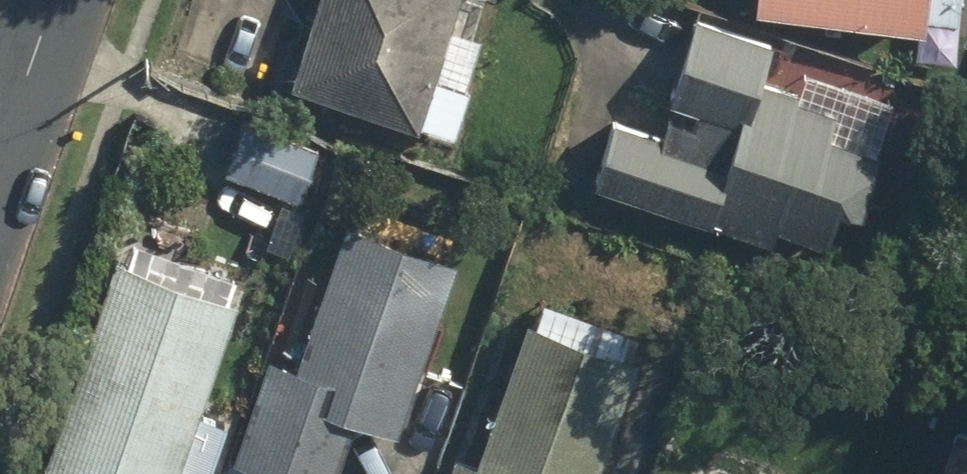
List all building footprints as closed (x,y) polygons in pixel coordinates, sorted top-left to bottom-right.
[(488,33),(451,20),(458,0),(316,0),(289,77),(453,133),(488,33)] [(754,12),(931,27),(931,20),(960,23),(962,0),(755,0),(754,12)] [(776,41),(698,16),(684,61),(761,86),(776,41)] [(729,172),(862,215),(883,148),(830,131),(837,108),(766,85),(757,114),(746,110),(731,156),(618,119),(597,184),(713,221),(729,172)] [(323,146),(243,117),(223,172),(302,201),(323,146)] [(270,360),(235,465),(264,473),(339,473),(356,422),(398,436),(456,262),(349,227),(302,370),(270,360)] [(236,298),(115,259),(46,473),(179,473),(236,298)] [(453,454),(447,473),(600,473),(637,359),(526,323),(481,463),(453,454)] [(946,385),(915,473),(966,473),(966,392),(946,385)]
